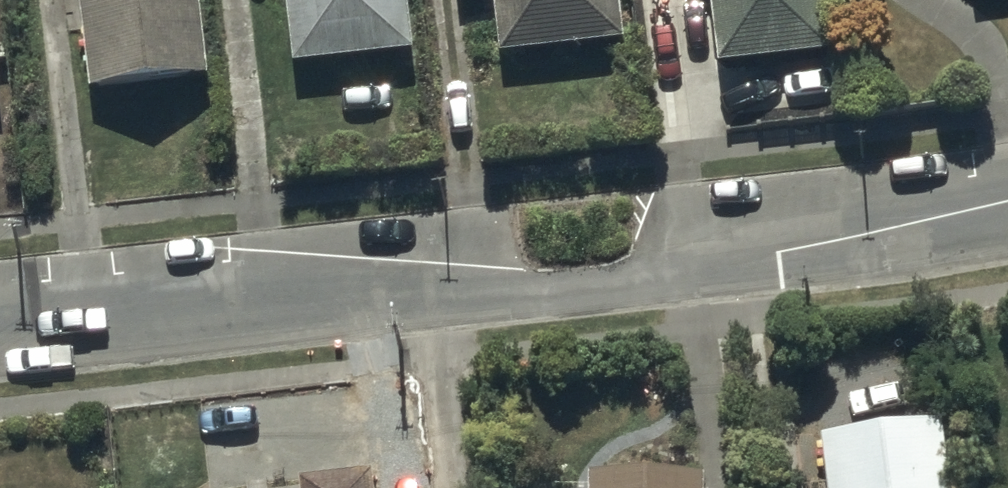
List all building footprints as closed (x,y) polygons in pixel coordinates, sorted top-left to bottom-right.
[(93,102),(212,88),(202,0),(82,0),(93,102)] [(298,78),(420,64),(412,0),(289,0),(298,78)] [(504,67),(629,54),(623,0),(496,0),(504,67)] [(721,74),(836,61),(829,0),(712,0),(721,74)] [(8,108),(0,38),(0,109),(8,108)] [(827,487),(948,487),(942,434),(823,447),(827,487)]
